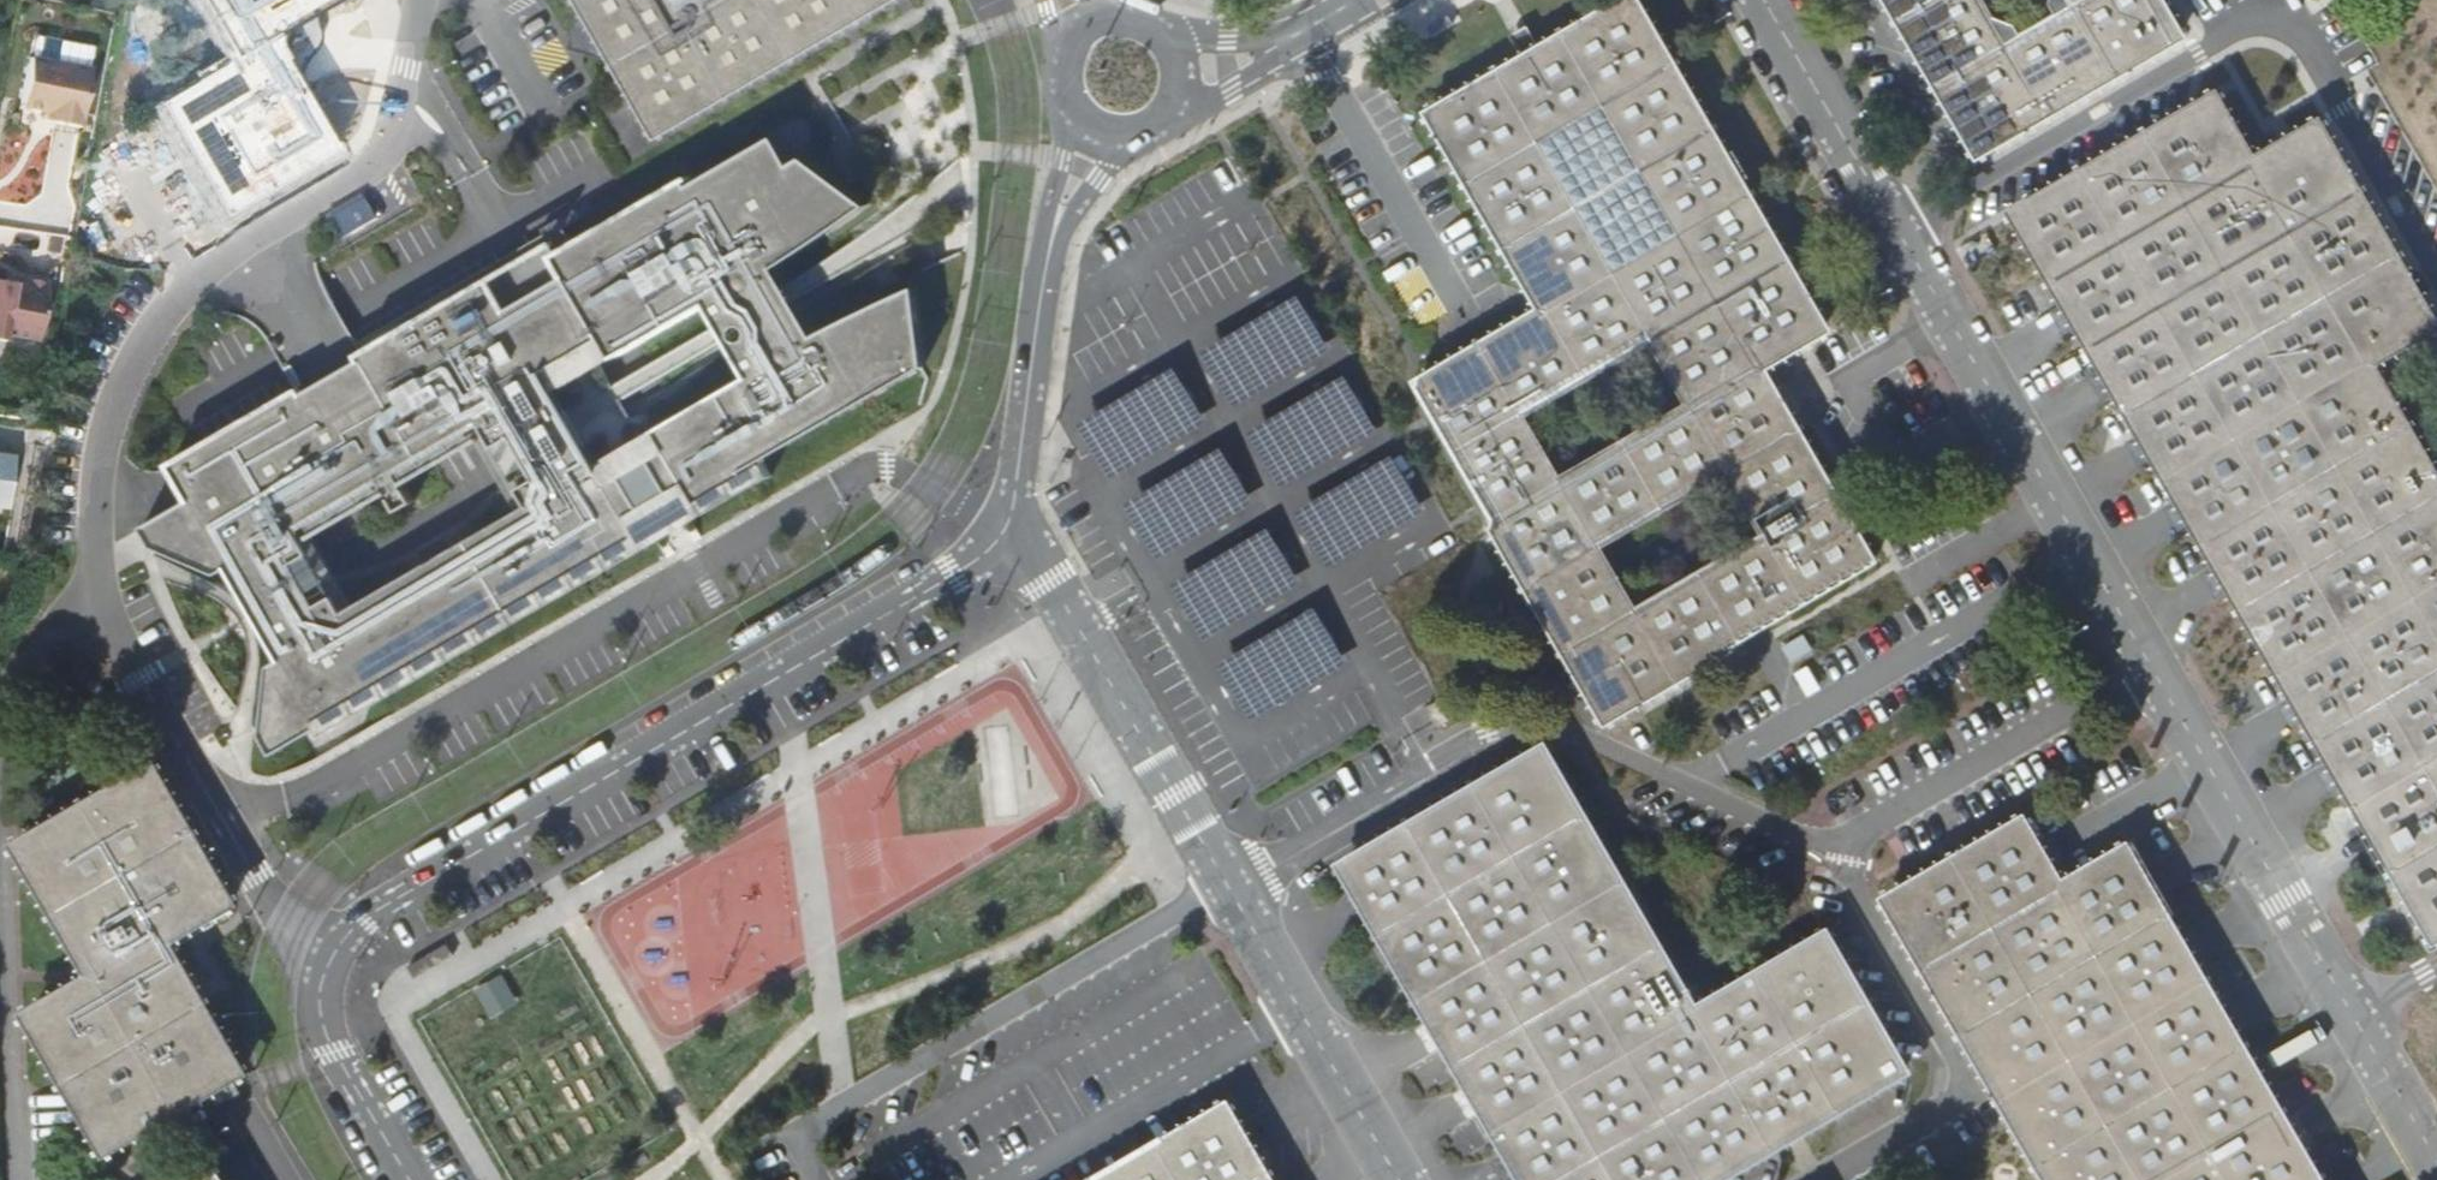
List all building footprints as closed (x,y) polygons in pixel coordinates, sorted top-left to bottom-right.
[(337,0),(190,0),(224,60),(151,103),(218,221),(336,152),(289,70),(301,21),(337,0)] [(591,14),(611,49),(645,107),(683,117),(787,57),(884,0),(583,0),(591,14)] [(1434,110),(1546,301),(1534,308),(1529,311),(1496,330),(1448,358),(1421,374),(1493,525),(1572,661),(1606,719),(1876,571),(1801,441),(1761,370),(1830,330),(1759,207),(1638,0),(1623,0),(1510,65),(1434,110)] [(1939,78),(1980,150),(2181,36),(2160,0),(2052,0),(2051,4),(2056,13),(2023,33),(2017,23),(1997,16),(1988,0),(1894,0),(1939,78)] [(611,49),(591,14),(579,22),(577,31),(590,55),(599,57),(611,49)] [(80,128),(92,71),(29,58),(19,106),(46,112),(44,120),(80,128)] [(2018,212),(2065,293),(2103,358),(2156,450),(2197,521),(2232,581),(2300,699),(2346,778),(2414,895),(2436,935),(2436,478),(2371,364),(2434,324),(2321,126),(2292,142),(2280,149),(2255,162),(2218,98),(2018,212)] [(659,131),(683,117),(645,107),(659,131)] [(693,170),(558,254),(495,275),(362,348),(368,360),(310,392),(304,382),(175,459),(193,498),(145,520),(157,542),(221,568),(234,572),(269,630),(285,656),(272,661),(265,732),(276,751),(323,719),(326,732),(363,701),(595,569),(645,541),(704,506),(769,470),(766,457),(926,365),(922,286),(816,331),(779,263),(869,202),(810,153),(793,161),(778,132),(695,182),(693,170)] [(364,194),(326,215),(338,239),(377,218),(364,194)] [(0,282),(0,342),(2,342),(3,335),(37,342),(47,283),(25,279),(23,286),(22,292),(12,290),(13,285),(0,282)] [(1298,295),(1206,349),(1236,403),(1330,348),(1298,295)] [(1177,366),(1084,420),(1115,474),(1209,419),(1177,366)] [(1347,375),(1254,429),(1285,483),(1379,427),(1347,375)] [(1223,445),(1130,499),(1161,554),(1255,498),(1223,445)] [(7,509),(14,455),(0,454),(0,509),(7,509)] [(1391,456),(1299,510),(1329,564),(1423,509),(1391,456)] [(1268,526),(1176,580),(1206,634),(1300,579),(1268,526)] [(1315,605),(1223,659),(1253,714),(1347,658),(1315,605)] [(1346,866),(1528,1179),(1717,1179),(1777,1146),(1691,1002),(1545,751),(1346,866)] [(234,902),(156,767),(22,845),(98,976),(32,1014),(109,1149),(244,1071),(168,940),(234,902)] [(2127,850),(2062,888),(2025,823),(1893,899),(2057,1179),(2318,1179),(2127,850)] [(1905,1070),(1820,926),(1691,1002),(1777,1146),(1905,1070)] [(502,974),(474,989),(490,1018),(519,1003),(502,974)] [(1084,1179),(1261,1179),(1217,1104),(1084,1179)] [(214,1172),(200,1179),(219,1179),(214,1172)]
